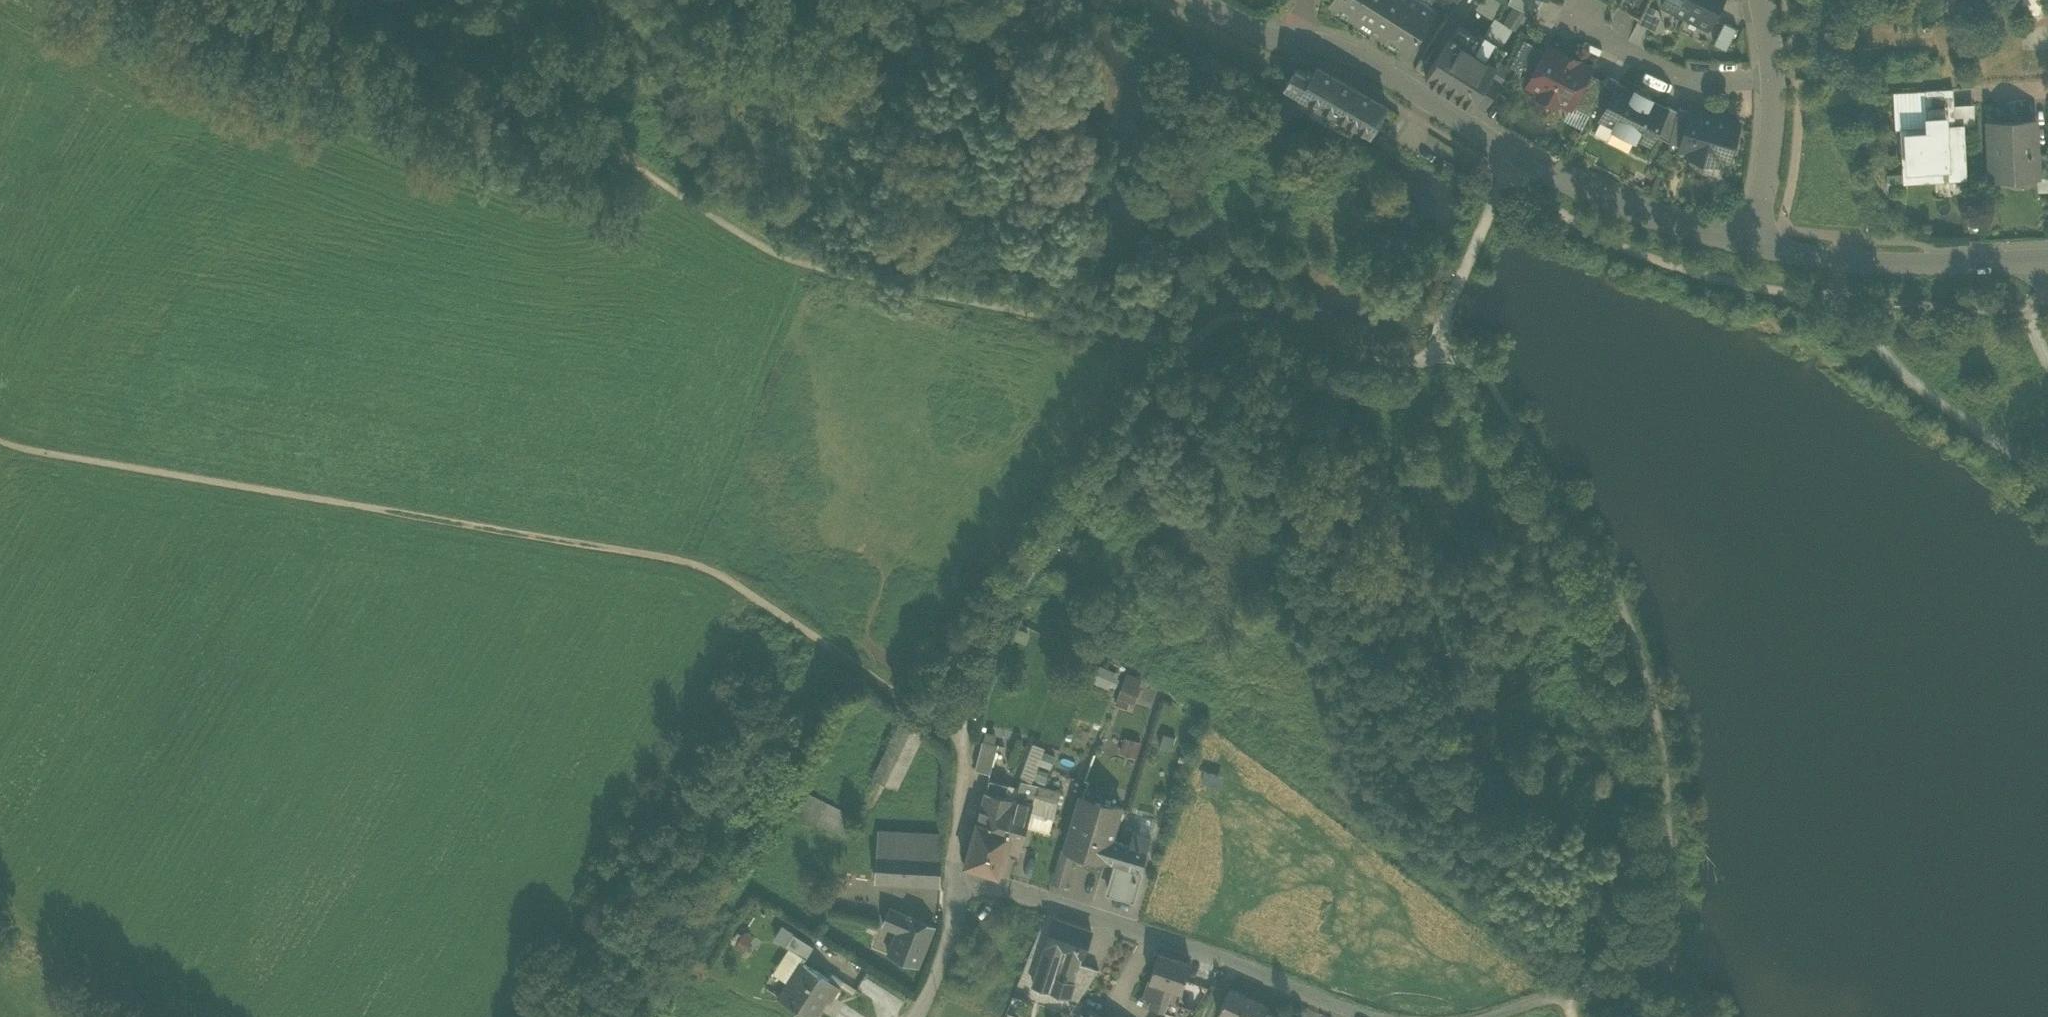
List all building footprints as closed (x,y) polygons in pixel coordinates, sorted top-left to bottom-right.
[(1407,49),(1434,6),(1424,0),(1331,0),(1330,1),(1407,49)] [(1535,13),(1542,0),(1508,0),(1535,13)] [(1640,17),(1648,2),(1649,0),(1621,0),(1618,5),(1640,17)] [(1708,24),(1721,0),(1662,0),(1662,1),(1673,7),(1673,9),(1685,15),(1686,13),(1708,24)] [(1662,10),(1648,2),(1640,17),(1637,23),(1662,35),(1669,20),(1662,10)] [(1714,40),(1726,47),(1737,25),(1724,19),(1714,40)] [(1490,73),(1497,63),(1474,49),(1482,37),(1459,22),(1426,75),(1427,75),(1471,103),(1475,98),(1487,78),(1490,73)] [(1484,33),(1482,37),(1474,49),(1497,63),(1498,62),(1507,48),(1484,33)] [(1523,64),(1534,70),(1545,48),(1534,43),(1523,64)] [(1558,97),(1571,104),(1572,102),(1588,69),(1591,64),(1578,58),(1573,60),(1562,54),(1560,49),(1548,43),(1545,48),(1534,70),(1528,82),(1541,88),(1538,94),(1555,102),(1558,97)] [(1578,58),(1560,49),(1562,54),(1573,60),(1578,58)] [(1508,69),(1498,62),(1497,63),(1490,73),(1500,80),(1508,69)] [(1355,125),(1370,133),(1386,105),(1317,66),(1314,71),(1300,93),(1316,103),(1334,113),(1344,119),(1354,126),(1355,125)] [(1286,83),(1300,93),(1314,71),(1308,68),(1305,74),(1295,69),(1286,83)] [(1590,111),(1595,100),(1606,78),(1588,69),(1572,102),(1590,111)] [(1487,78),(1497,85),(1500,80),(1490,73),(1487,78)] [(1609,73),(1606,78),(1595,100),(1606,105),(1618,82),(1620,79),(1609,73)] [(1497,85),(1487,78),(1475,98),(1485,104),(1497,85)] [(1636,132),(1650,138),(1654,130),(1666,106),(1665,106),(1650,98),(1652,94),(1635,86),(1634,90),(1618,82),(1606,105),(1601,114),(1615,121),(1613,124),(1613,125),(1634,135),(1636,132)] [(1926,105),(1953,104),(1953,102),(1953,86),(1925,87),(1926,105)] [(1895,124),(1901,124),(1927,123),(1927,113),(1926,105),(1925,87),(1893,88),(1895,124)] [(1974,100),(1953,102),(1953,104),(1954,122),(1963,121),(1975,120),(1974,100)] [(1654,130),(1669,138),(1678,107),(1667,102),(1665,106),(1666,106),(1654,130)] [(1323,122),(1328,123),(1334,113),(1316,103),(1309,114),(1323,122)] [(1679,103),(1678,107),(1669,138),(1681,141),(1690,106),(1679,103)] [(1953,104),(1926,105),(1927,113),(1945,112),(1945,122),(1954,122),(1953,104)] [(1687,151),(1719,160),(1720,154),(1729,157),(1739,120),(1690,106),(1681,141),(1680,143),(1688,146),(1687,151)] [(1945,112),(1927,113),(1927,123),(1901,124),(1903,166),(1965,163),(1963,121),(1954,122),(1945,122),(1945,112)] [(1328,123),(1338,129),(1344,119),(1334,113),(1328,123)] [(1615,121),(1601,114),(1594,129),(1608,136),(1613,125),(1613,124),(1615,121)] [(1988,132),(1990,176),(2038,173),(2037,151),(2033,151),(2032,137),(2034,137),(2033,118),(1990,120),(1990,132),(1988,132)] [(2038,173),(2047,173),(2047,151),(2037,151),(2038,173)] [(1096,663),(1090,678),(1111,687),(1118,672),(1096,663)] [(1114,705),(1132,708),(1138,674),(1120,671),(1114,705)] [(874,777),(896,788),(924,729),(902,719),(874,777)] [(1122,735),(1118,751),(1135,756),(1139,740),(1122,735)] [(976,775),(989,779),(997,750),(983,746),(976,775)] [(1009,785),(989,779),(986,790),(1006,796),(1009,785)] [(999,874),(1006,849),(1002,848),(1016,799),(1006,796),(986,790),(965,864),(999,874)] [(792,809),(846,836),(854,818),(800,791),(792,809)] [(1082,795),(1080,803),(1103,810),(1105,802),(1082,795)] [(1032,804),(1016,799),(1002,848),(1006,849),(1019,853),(1029,815),(1032,804)] [(1075,851),(1105,860),(1105,859),(1111,839),(1112,839),(1121,807),(1105,802),(1103,810),(1080,803),(1078,803),(1075,816),(1065,848),(1075,851)] [(1029,815),(1054,822),(1055,817),(1059,818),(1061,812),(1057,811),(1032,804),(1029,815)] [(1139,817),(1135,831),(1149,835),(1153,821),(1139,817)] [(878,830),(877,852),(942,855),(943,833),(878,830)] [(1140,869),(1142,870),(1151,836),(1149,835),(1135,831),(1133,831),(1130,844),(1121,841),(1115,862),(1117,863),(1140,869)] [(1105,859),(1115,862),(1121,841),(1112,839),(1111,839),(1105,859)] [(1052,882),(1065,886),(1075,851),(1065,848),(1061,847),(1052,882)] [(875,880),(940,883),(942,855),(877,852),(875,880)] [(1140,869),(1117,863),(1108,891),(1131,898),(1140,869)] [(816,910),(800,901),(794,911),(810,920),(816,910)] [(883,923),(898,931),(905,914),(889,908),(883,923)] [(934,926),(905,914),(898,931),(888,955),(917,967),(934,926)] [(1062,995),(1068,996),(1070,990),(1072,990),(1081,963),(1080,963),(1091,929),(1056,917),(1034,985),(1062,995)] [(786,944),(794,932),(794,930),(783,923),(774,936),(786,944)] [(789,946),(806,956),(814,945),(794,932),(786,944),(789,946)] [(806,956),(789,946),(772,972),(788,981),(801,961),(803,962),(806,956)] [(1153,992),(1168,997),(1172,986),(1181,989),(1190,963),(1159,952),(1147,989),(1153,992)] [(779,995),(811,1016),(824,996),(830,1000),(840,985),(803,962),(801,961),(788,981),(779,995)] [(1068,996),(1078,999),(1098,969),(1081,963),(1072,990),(1070,990),(1068,996)] [(1176,1006),(1181,989),(1172,986),(1168,997),(1163,1009),(1174,1013),(1176,1006)] [(1223,1016),(1262,1016),(1268,1005),(1230,988),(1218,1015),(1223,1016)] [(1149,1004),(1163,1009),(1168,997),(1153,992),(1149,1004)] [(1194,1012),(1176,1006),(1174,1013),(1173,1016),(1191,1016),(1194,1012)]
